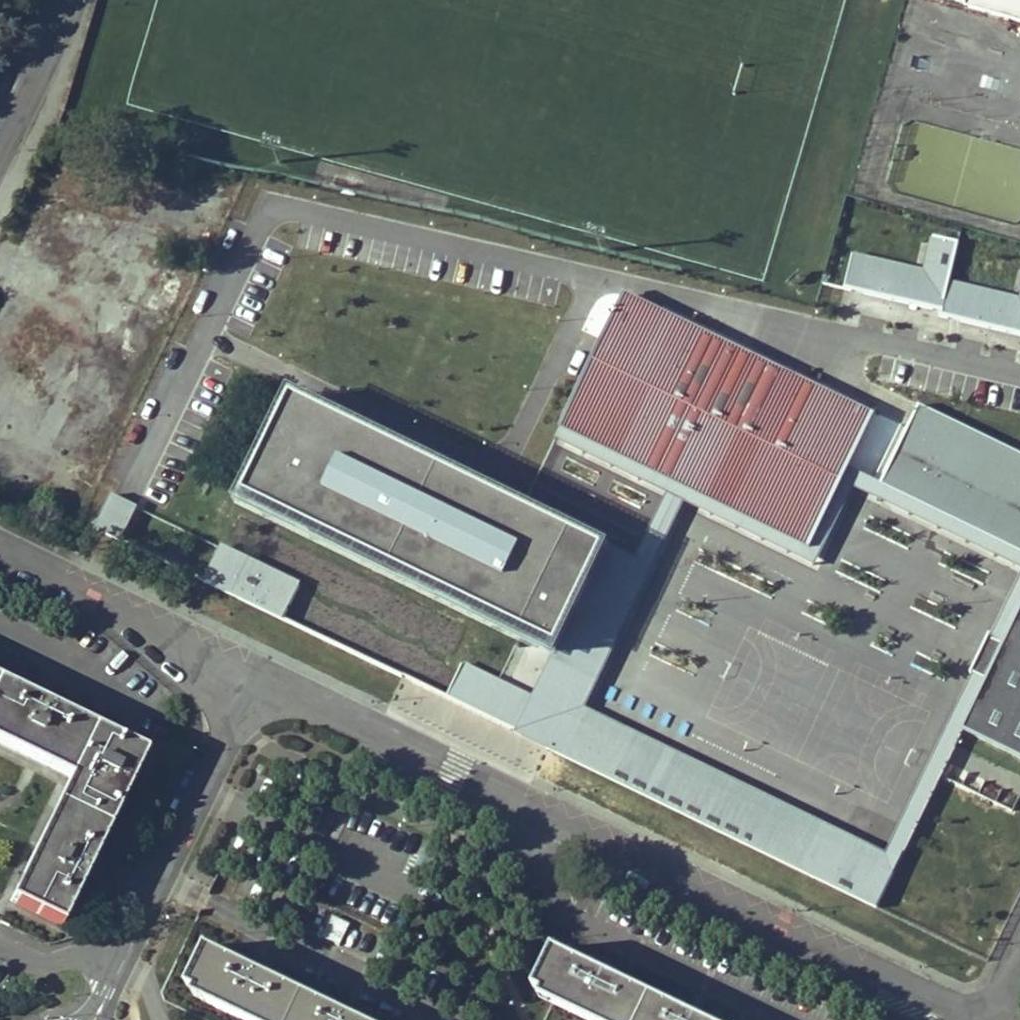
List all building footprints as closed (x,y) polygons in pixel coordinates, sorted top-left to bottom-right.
[(924,266),(852,249),(844,286),(943,310),(951,275),(959,237),(932,232),(924,266)] [(951,275),(943,310),(1019,328),(1019,292),(951,275)] [(849,465),(875,407),(626,296),(563,425),(557,437),(663,491),(634,551),(528,500),(288,385),(233,503),(550,652),(531,692),(462,659),(448,696),(515,731),(540,742),(565,753),(882,908),(965,725),(1019,611),(1019,573),(886,849),(590,706),(646,588),(686,500),(819,565),(842,517),(855,486),(863,471),(849,465)] [(907,432),(884,479),(1019,549),(1019,451),(921,401),(907,432)] [(864,471),(857,487),(1019,567),(1019,549),(864,471)] [(121,539),(138,505),(110,491),(92,526),(121,539)] [(299,579),(221,539),(209,563),(202,579),(283,618),(299,579)] [(970,723),(1019,746),(1019,615),(970,723)] [(0,681),(0,745),(69,779),(11,899),(62,923),(145,752),(0,681)] [(331,916),(323,937),(340,944),(348,922),(331,916)] [(207,946),(188,987),(196,990),(193,995),(245,1019),(362,1019),(207,946)] [(554,948),(534,989),(543,993),(540,1000),(582,1019),(702,1019),(554,948)]
